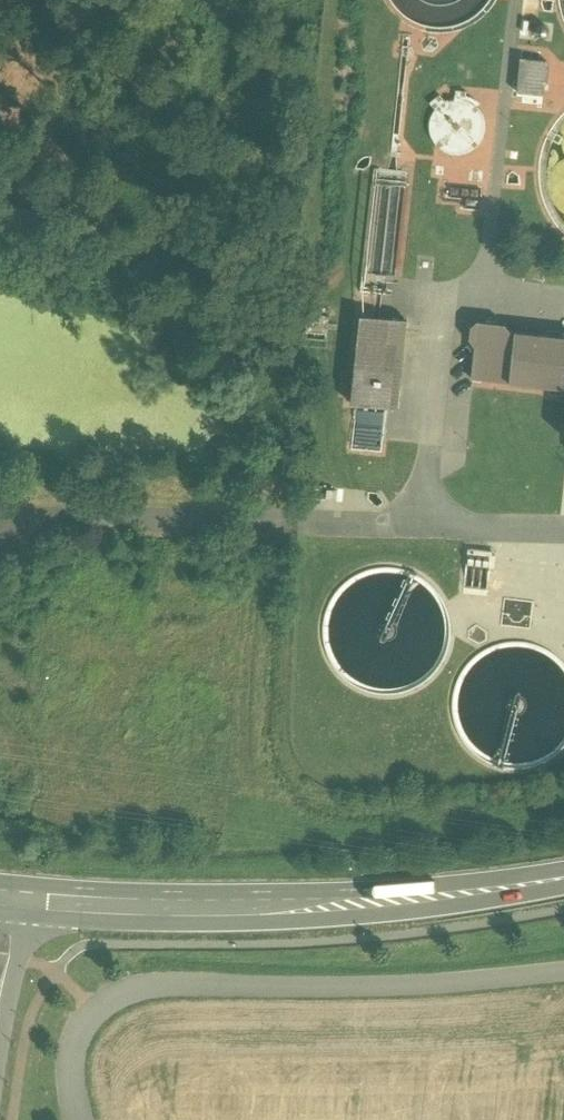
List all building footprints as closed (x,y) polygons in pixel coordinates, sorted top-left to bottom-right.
[(540,24),(538,24),(536,25),(534,27),(533,29),(533,30),(532,32),(533,34),(534,36),(535,37),(537,39),(540,40),(544,39),(546,38),(547,36),(548,33),(549,32),(548,30),(547,27),(546,25),(543,24),(540,24)] [(546,61),(521,58),(517,92),(543,95),(544,85),(547,82),(549,64),(546,61)] [(466,91),(455,90),(454,99),(450,99),(445,101),(439,95),(429,103),(435,110),(433,113),(431,117),(430,119),(429,123),(429,127),(429,130),(430,133),(430,136),(432,139),(434,143),(436,146),(439,148),(443,151),(447,153),(451,154),(458,155),(465,154),(469,152),(475,149),(479,145),(481,141),(483,139),(484,135),(485,133),(485,130),(485,127),(485,123),(485,120),(484,118),(483,115),(481,111),(478,108),(476,105),(472,103),(466,100),(466,91)] [(372,317),(361,315),(351,403),(356,404),(351,450),(381,453),(386,407),(391,407),(393,388),(399,388),(407,320),(381,318),(372,317)] [(510,331),(505,325),(492,323),(478,321),(471,327),(470,340),(475,346),(472,379),(563,389),(563,337),(510,331)]
